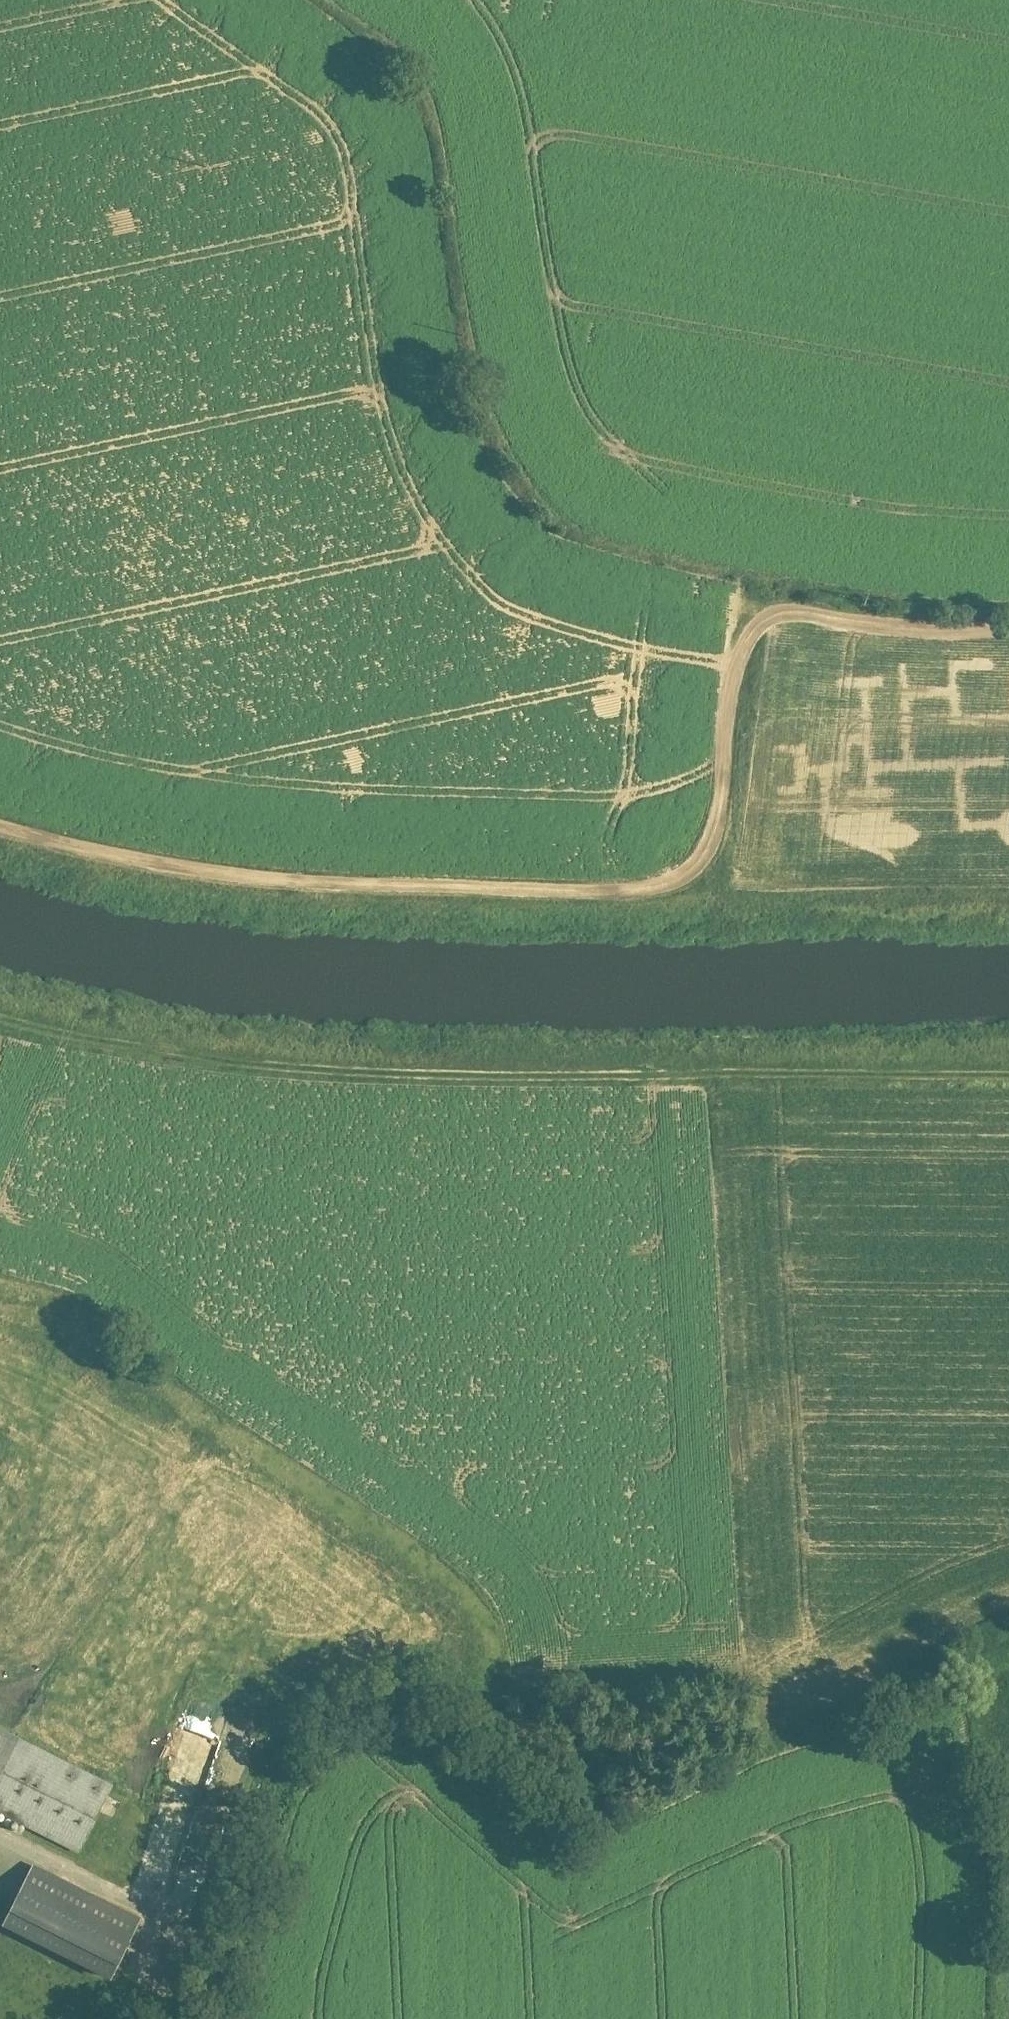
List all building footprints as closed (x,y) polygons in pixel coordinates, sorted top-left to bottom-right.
[(85,1858),(120,1788),(13,1736),(13,1737),(0,1730),(0,1817),(85,1858)] [(38,1870),(7,1931),(116,1987),(148,1926),(38,1870)]
